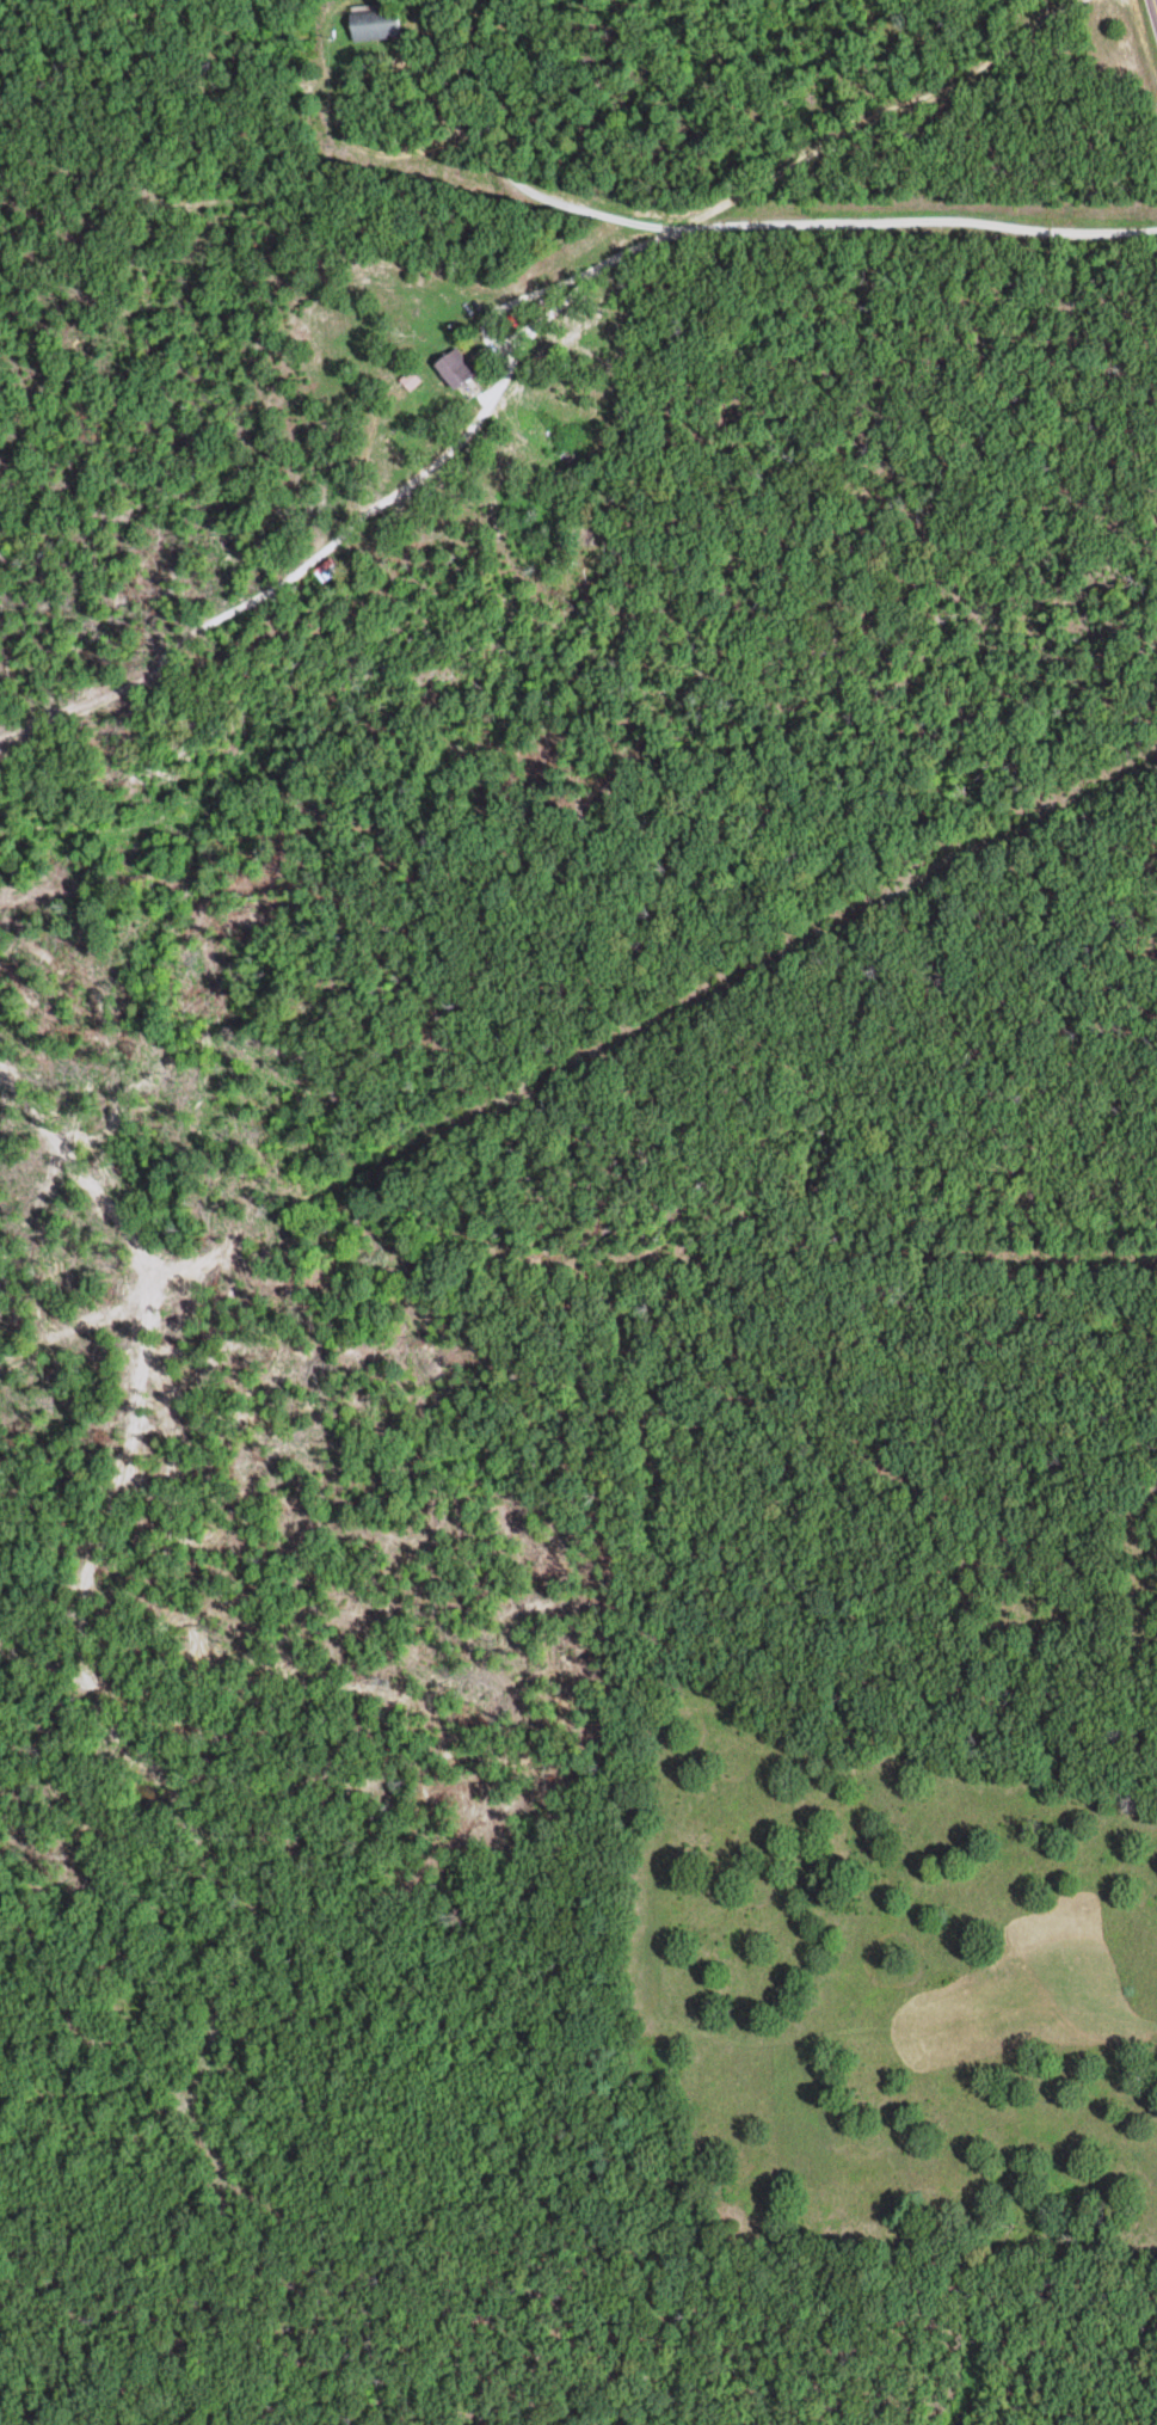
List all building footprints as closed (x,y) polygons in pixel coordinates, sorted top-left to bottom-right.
[(354,12),(356,41),(403,38),(402,10),(354,12)] [(457,389),(481,373),(464,347),(440,362),(457,389)] [(415,391),(427,381),(417,369),(405,379),(415,391)] [(331,584),(347,570),(336,557),(320,570),(331,584)]
